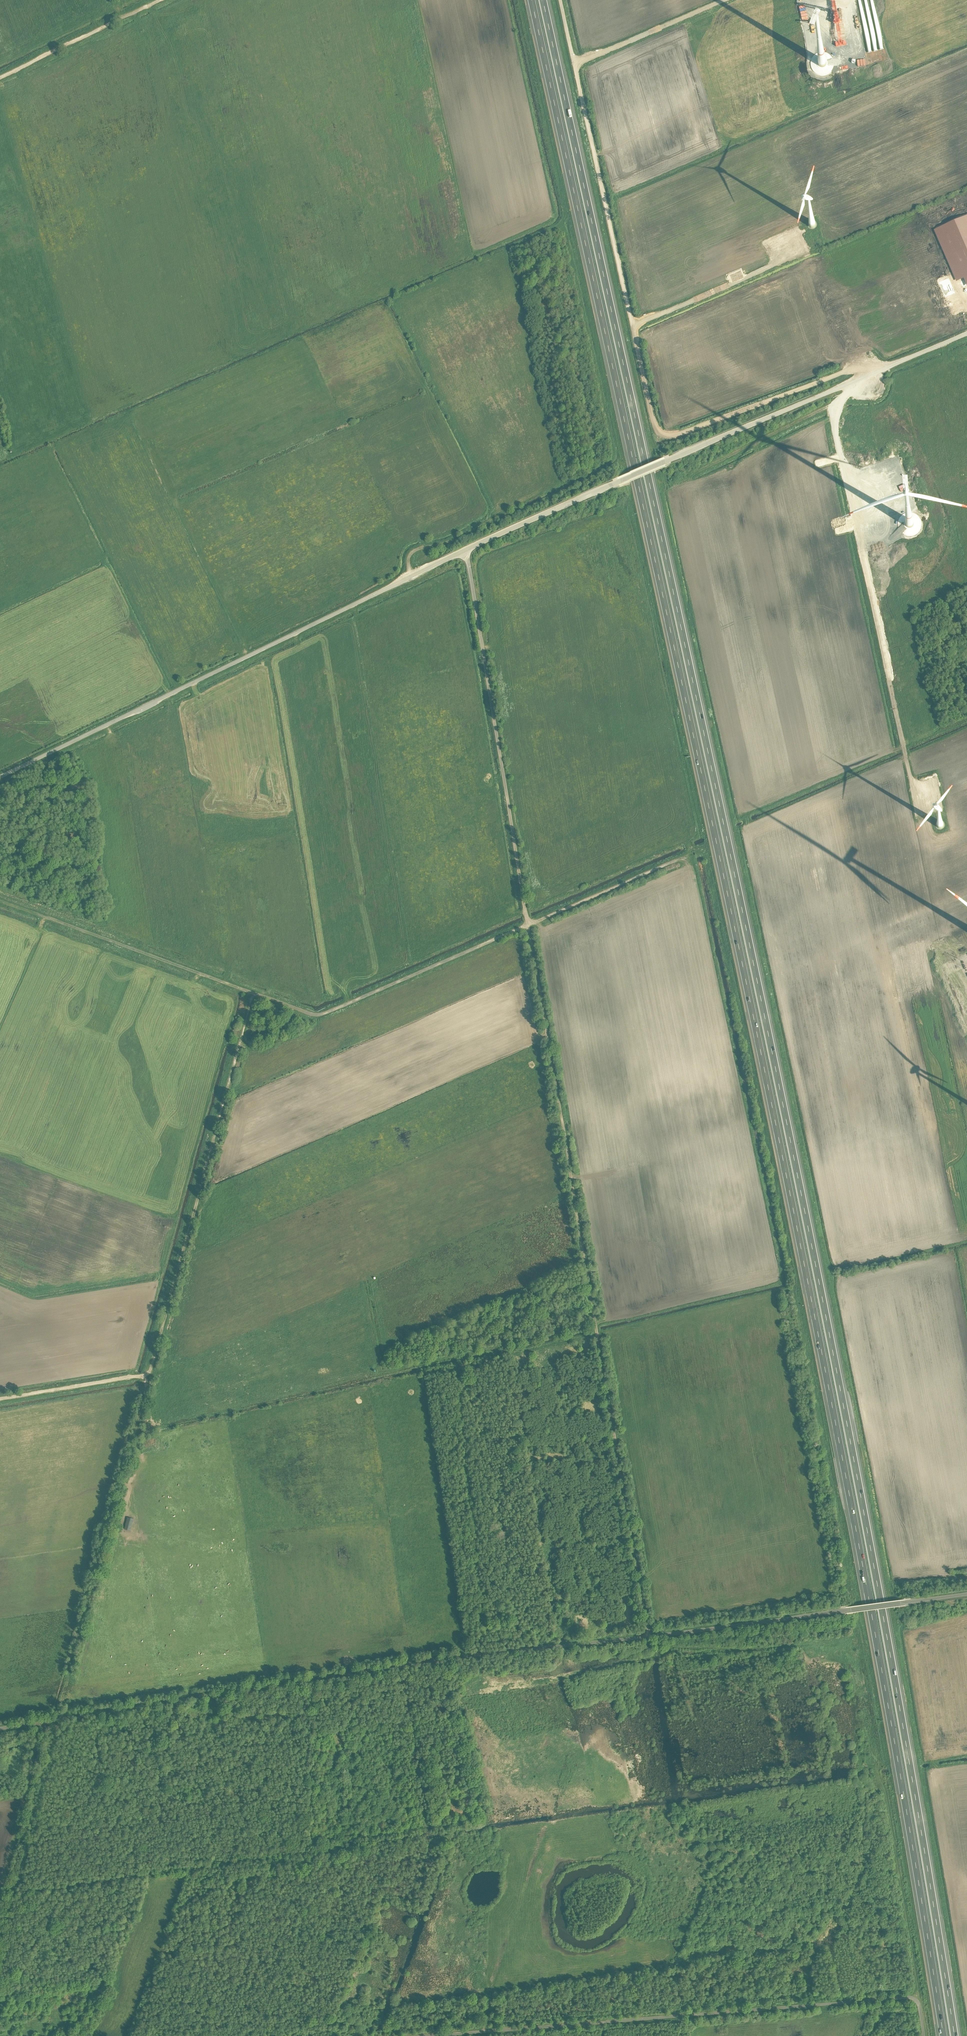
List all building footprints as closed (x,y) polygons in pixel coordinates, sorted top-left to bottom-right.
[(126,1529),(132,1531),(135,1518),(128,1517),(126,1529)]
